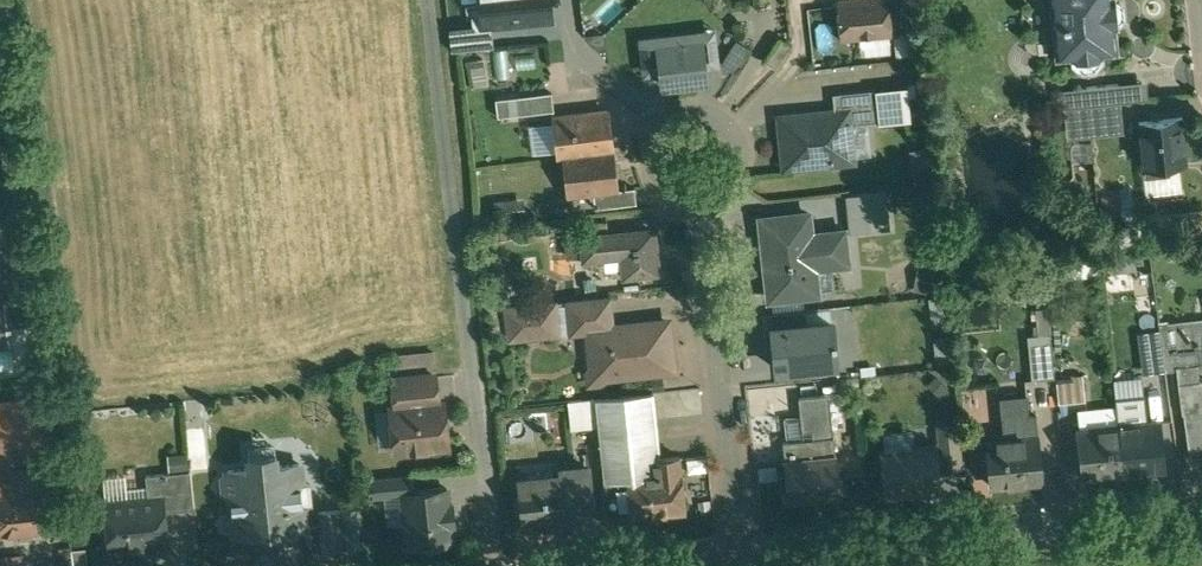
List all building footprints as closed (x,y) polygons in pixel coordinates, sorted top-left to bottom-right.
[(556,22),(553,0),(478,0),(480,26),(449,29),(452,51),(494,47),(492,29),(556,22)] [(843,35),(891,31),(888,0),(840,0),(843,35)] [(1060,55),(1074,54),(1075,62),(1084,69),(1096,68),(1103,59),(1103,51),(1116,49),(1114,27),(1120,26),(1117,0),(1054,0),(1060,55)] [(716,26),(637,36),(642,76),(659,73),(661,91),(709,85),(707,70),(721,68),(716,26)] [(467,65),(470,86),(488,84),(485,63),(467,65)] [(1120,83),(1078,87),(1079,105),(1089,104),(1118,101),(1122,101),(1120,83)] [(877,88),(834,92),(836,111),(848,110),(849,123),(880,120),(877,88)] [(553,91),(497,97),(499,115),(555,109),(553,91)] [(1118,101),(1089,104),(1092,132),(1121,129),(1118,101)] [(609,110),(553,117),(558,154),(563,153),(614,147),(609,110)] [(836,111),(782,117),(787,165),(853,158),(849,123),(848,110),(836,111)] [(1182,116),(1143,120),(1147,166),(1148,166),(1149,174),(1170,172),(1169,163),(1186,161),(1182,116)] [(614,147),(563,153),(568,195),(595,192),(620,189),(620,188),(615,147),(614,147)] [(636,186),(620,188),(620,189),(595,192),(596,206),(638,201),(636,186)] [(887,190),(849,194),(853,229),(891,225),(887,190)] [(811,213),(764,218),(772,297),(819,292),(817,265),(848,262),(845,230),(813,233),(811,213)] [(658,228),(585,235),(588,259),(630,254),(632,273),(659,270),(656,244),(659,243),(658,228)] [(611,295),(569,300),(572,332),(591,330),(591,328),(615,325),(611,295)] [(11,341),(10,322),(12,322),(12,319),(9,319),(7,299),(0,300),(0,343),(11,341)] [(1164,300),(1157,301),(1160,325),(1168,324),(1164,300)] [(557,301),(507,306),(510,338),(560,333),(557,301)] [(769,325),(806,322),(805,307),(762,310),(764,332),(770,332),(769,325)] [(615,325),(591,328),(591,330),(594,364),(591,365),(588,370),(589,376),(596,382),(602,381),(607,377),(607,374),(674,367),(669,320),(615,325)] [(806,322),(769,325),(770,332),(773,368),(834,363),(831,320),(806,322)] [(1160,325),(1167,368),(1180,366),(1191,365),(1189,348),(1201,346),(1201,320),(1168,324),(1160,325)] [(1053,332),(1029,334),(1034,378),(1057,375),(1053,332)] [(1180,366),(1186,413),(1187,412),(1193,458),(1201,457),(1201,363),(1191,365),(1180,366)] [(437,374),(394,379),(397,406),(440,401),(437,374)] [(1026,385),(998,388),(1001,417),(1004,417),(1004,415),(1029,412),(1026,385)] [(654,391),(597,397),(606,479),(631,477),(658,474),(656,457),(661,456),(654,391)] [(830,394),(801,397),(805,438),(835,435),(830,394)] [(0,403),(0,466),(49,460),(42,398),(0,403)] [(440,401),(397,406),(392,407),(396,450),(449,444),(445,401),(440,401)] [(1029,412),(1004,415),(1004,417),(1007,438),(986,440),(991,483),(1043,478),(1036,412),(1029,412)] [(1160,420),(1119,425),(1124,468),(1165,464),(1160,420)] [(957,424),(941,426),(945,466),(962,465),(957,424)] [(1119,425),(1077,429),(1082,472),(1124,468),(1119,425)] [(805,438),(785,441),(787,460),(786,461),(790,498),(842,492),(838,455),(837,455),(835,435),(805,438)] [(936,444),(883,450),(888,495),(941,489),(936,444)] [(661,456),(656,457),(658,474),(631,477),(635,510),(635,512),(688,506),(682,454),(661,456)] [(0,466),(0,530),(21,527),(22,534),(37,533),(36,526),(56,523),(49,460),(0,466)] [(279,462),(250,465),(250,467),(229,469),(229,471),(225,477),(227,493),(232,498),(236,534),(307,526),(301,462),(279,464),(279,462)] [(589,463),(560,466),(561,477),(563,477),(565,503),(593,501),(589,463)] [(192,469),(147,474),(150,497),(164,496),(165,510),(196,507),(192,469)] [(414,472),(374,476),(376,495),(405,492),(405,491),(416,490),(414,472)] [(561,477),(519,481),(524,523),(567,519),(565,503),(563,477),(561,477)] [(631,477),(606,479),(607,485),(602,485),(605,513),(635,510),(631,477)] [(416,490),(405,491),(405,492),(410,544),(454,540),(452,522),(455,522),(453,503),(450,504),(448,486),(416,490)] [(150,497),(107,502),(112,546),(115,546),(119,548),(128,547),(132,544),(169,541),(165,510),(164,496),(150,497)] [(362,506),(320,510),(324,548),(366,544),(362,506)] [(74,548),(76,565),(90,565),(87,547),(74,548)] [(0,558),(0,565),(23,565),(22,556),(0,558)]
